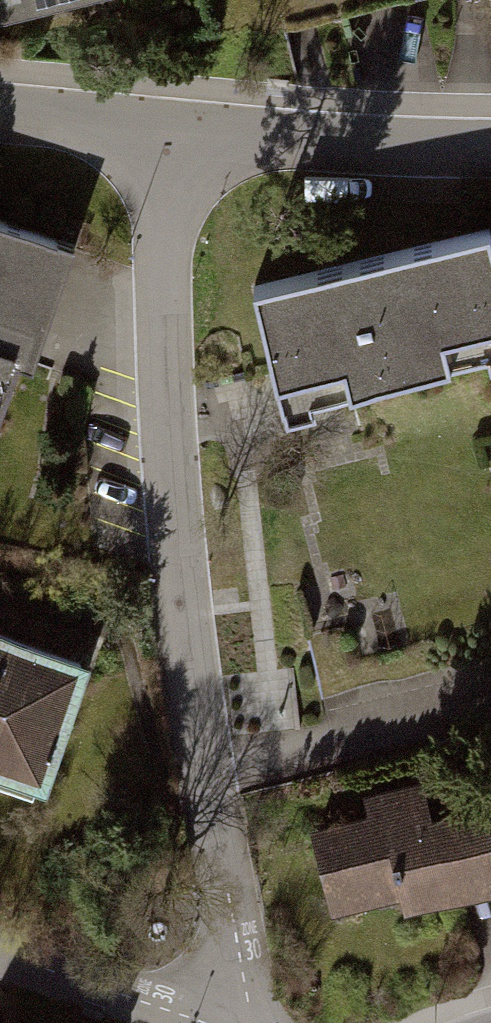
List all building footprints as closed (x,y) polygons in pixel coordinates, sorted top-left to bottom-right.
[(56,0),(0,0),(0,14),(56,0)] [(0,227),(0,473),(3,474),(81,257),(0,227)] [(264,298),(290,415),(490,370),(490,248),(264,298)] [(0,637),(0,782),(45,797),(89,667),(0,637)] [(324,834),(346,928),(490,894),(490,794),(324,834)]
